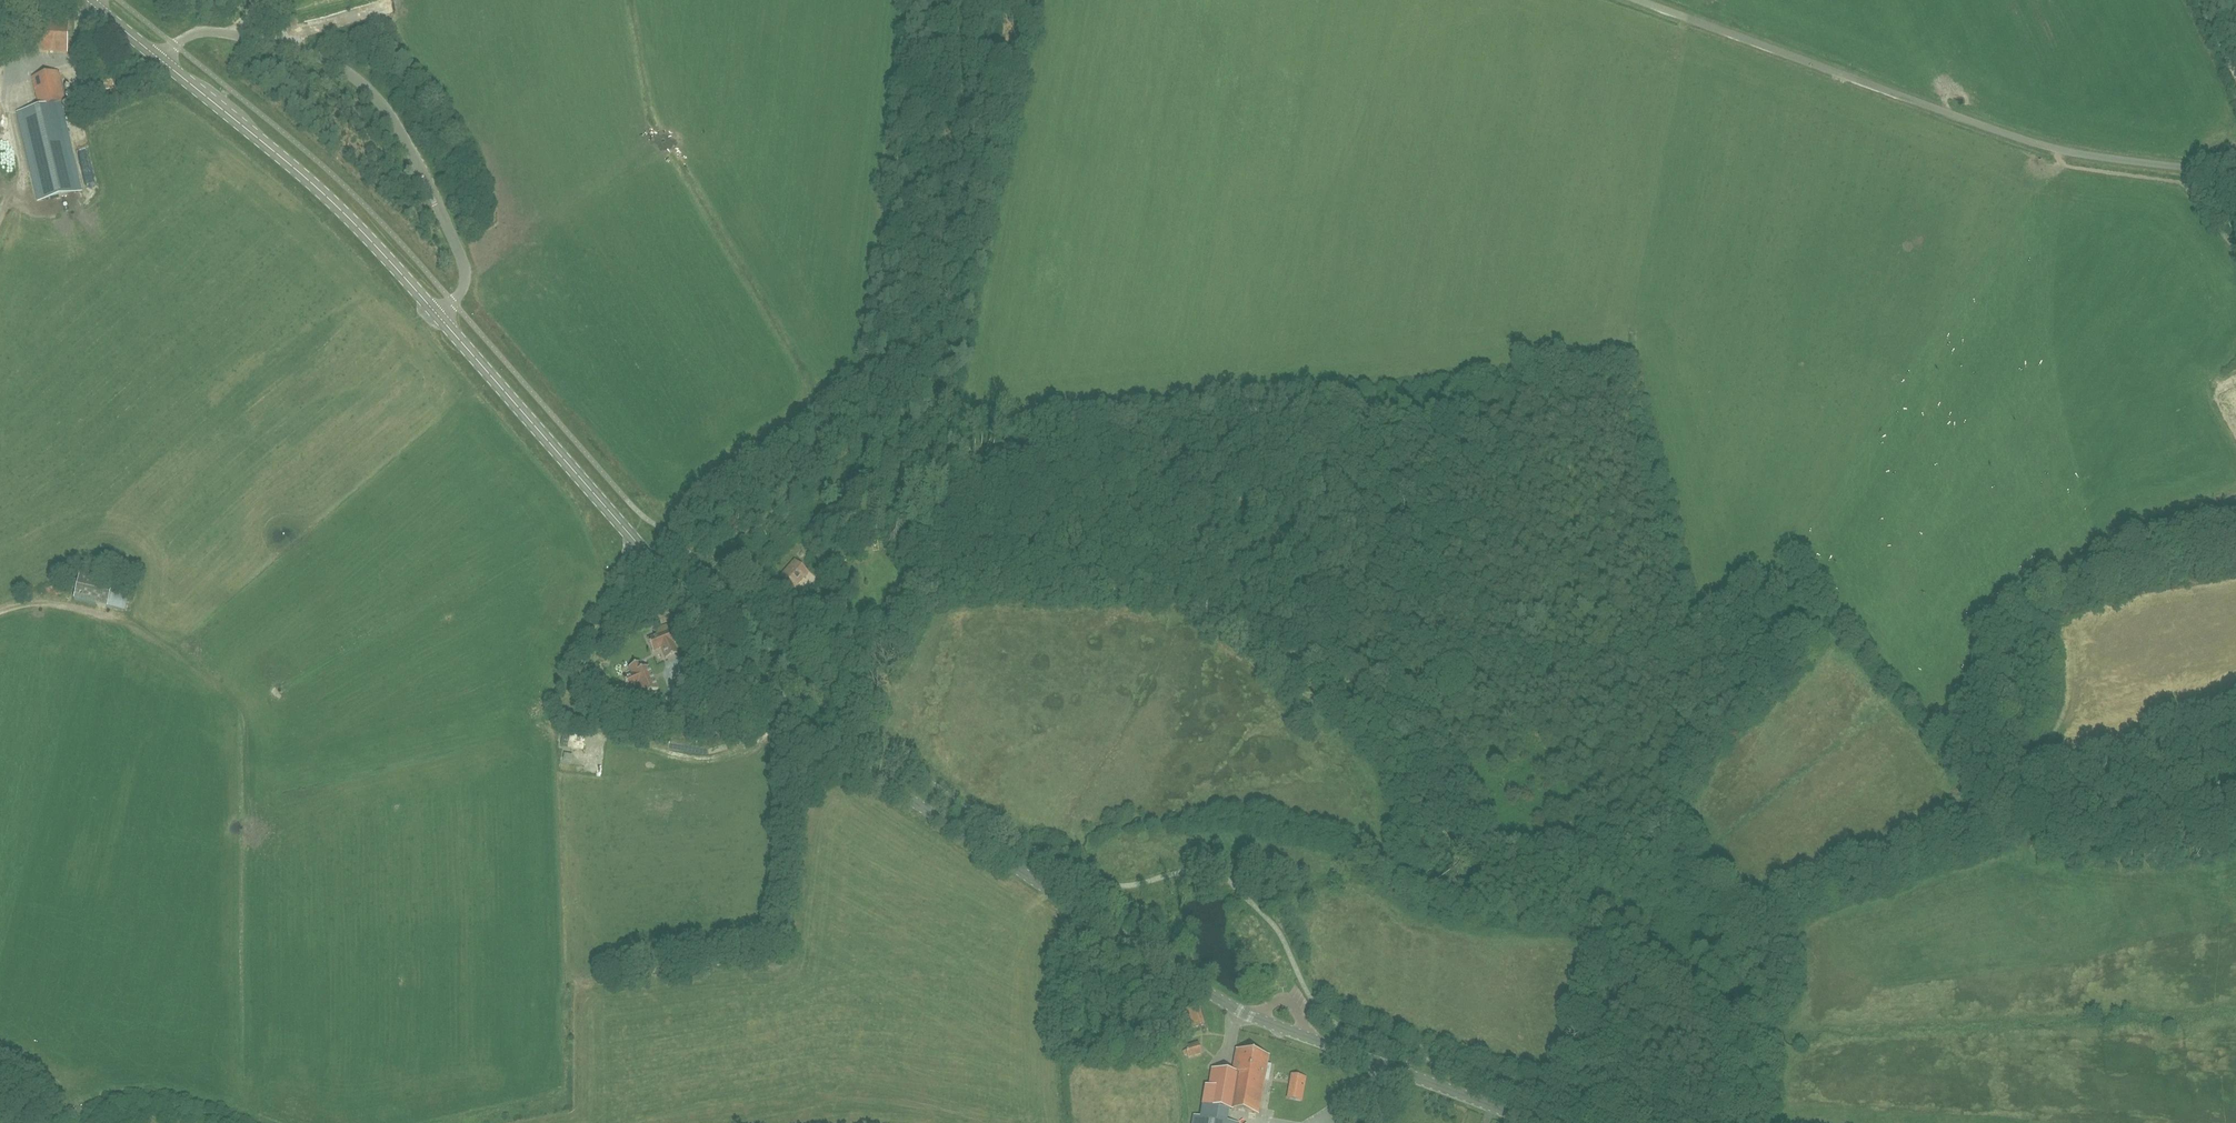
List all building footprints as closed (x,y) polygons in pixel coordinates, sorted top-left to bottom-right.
[(68,53),(69,23),(33,21),(31,52),(68,53)] [(114,64),(92,68),(94,80),(116,76),(114,64)] [(82,189),(75,161),(61,103),(65,102),(58,71),(32,77),(39,108),(16,113),(36,200),(82,189)] [(2235,414),(2235,390),(2227,394),(2235,414)] [(795,562),(781,577),(793,589),(807,573),(795,562)] [(73,601),(81,603),(107,609),(108,607),(126,612),(132,586),(113,582),(79,574),(73,601)] [(678,654),(673,643),(676,642),(668,624),(653,631),(656,636),(648,640),(653,652),(661,648),(666,660),(678,654)] [(629,668),(632,675),(624,678),(626,683),(625,683),(626,686),(627,685),(629,690),(637,687),(640,694),(641,693),(643,697),(649,695),(650,696),(657,693),(656,692),(658,691),(648,668),(643,670),(640,663),(629,668)] [(567,747),(570,733),(563,732),(561,746),(567,747)] [(1191,1027),(1205,1023),(1199,1005),(1185,1009),(1191,1027)] [(1189,1057),(1201,1054),(1198,1043),(1186,1047),(1189,1057)] [(1222,1121),(1224,1108),(1258,1114),(1269,1056),(1237,1050),(1232,1073),(1212,1069),(1210,1084),(1207,1084),(1201,1117),(1195,1116),(1194,1122),(1234,1122),(1222,1121)] [(1288,1083),(1304,1085),(1306,1077),(1290,1074),(1288,1083)]
